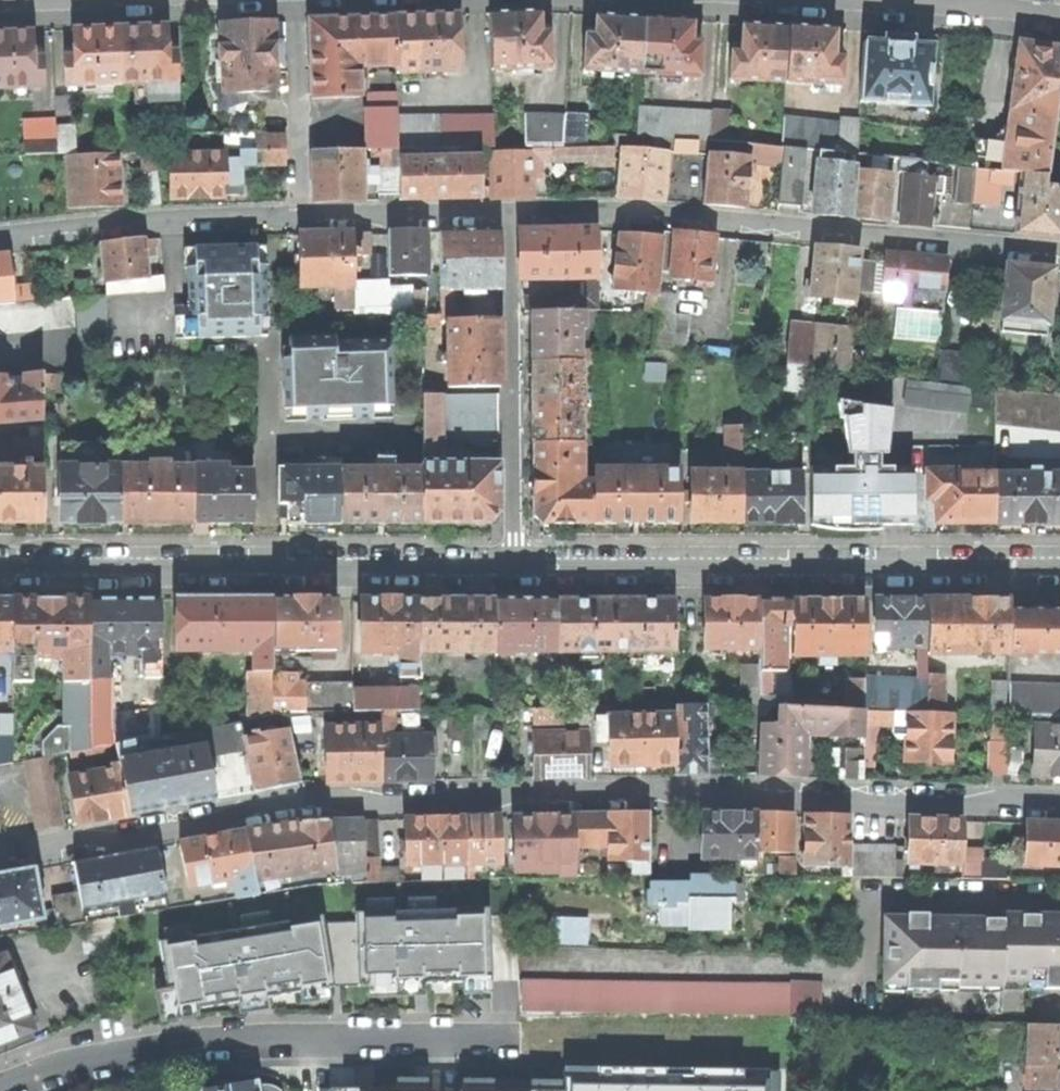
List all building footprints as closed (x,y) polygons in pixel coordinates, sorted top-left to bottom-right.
[(489,15),(492,71),(552,68),(551,34),(542,34),(541,13),(511,15),(489,15)] [(460,72),(458,16),(427,17),(394,18),(396,66),(396,74),(460,72)] [(583,71),(641,74),(645,19),(618,17),(597,16),(595,37),(586,36),(583,71)] [(396,66),(394,18),(342,19),(309,21),(311,99),(360,98),(359,67),(396,66)] [(670,20),(645,19),(641,74),(699,78),(701,43),(692,43),(693,22),(670,20)] [(248,101),(261,101),(263,101),(263,93),(277,93),(276,67),(281,67),(280,44),(275,44),(274,23),(246,24),(221,25),(222,48),(219,48),(219,62),(223,62),(224,95),(226,95),(248,94),(248,101)] [(731,79),(786,83),(789,27),(761,26),(743,25),(742,50),(732,50),(731,79)] [(168,53),(167,27),(139,28),(120,28),(122,84),(148,83),(177,82),(176,52),(168,53)] [(789,27),(786,83),(840,86),(842,56),(833,56),(835,30),(809,28),(789,27)] [(66,86),(122,84),(120,28),(92,29),(74,30),(74,55),(65,56),(66,86)] [(32,32),(9,32),(0,33),(0,88),(43,86),(42,58),(33,58),(32,32)] [(864,42),(860,102),(928,107),(929,86),(931,86),(932,69),(931,69),(932,47),(910,45),(910,40),(897,39),(886,38),(885,43),(864,42)] [(1057,105),(1059,79),(1059,48),(1039,45),(1017,43),(1009,113),(1056,118),(1057,105)] [(178,101),(177,87),(177,82),(148,83),(148,102),(175,101),(178,101)] [(189,86),(177,87),(178,101),(175,101),(176,134),(190,134),(189,108),(190,108),(189,86)] [(255,134),(262,134),(261,101),(248,101),(248,94),(226,95),(227,135),(255,134)] [(369,96),(370,112),(397,112),(397,96),(369,96)] [(639,107),(637,138),(675,140),(698,141),(711,142),(713,114),(713,111),(639,107)] [(365,112),(366,150),(370,150),(399,149),(397,119),(397,112),(370,112),(365,112)] [(565,117),(565,148),(587,148),(587,113),(565,113),(565,117)] [(1056,118),(1009,113),(1007,126),(1003,161),(1002,172),(1012,173),(1021,174),(1046,177),(1049,178),(1056,118)] [(731,115),(713,114),(711,142),(729,142),(731,115)] [(524,117),(525,148),(533,148),(565,148),(565,117),(524,117)] [(783,117),(781,148),(783,148),(805,151),(820,152),(839,155),(841,122),(783,117)] [(841,118),(841,122),(839,155),(843,155),(856,156),(859,119),(841,118)] [(397,119),(399,149),(441,149),(441,119),(397,119)] [(441,119),(441,149),(495,149),(493,119),(441,119)] [(24,122),(25,144),(57,143),(56,126),(56,121),(24,122)] [(75,125),(56,126),(57,143),(57,154),(76,153),(75,125)] [(975,157),(1003,161),(1007,126),(990,143),(977,141),(975,157)] [(262,134),(255,134),(256,151),(284,150),(284,134),(262,134)] [(698,141),(675,140),(674,152),(697,154),(698,141)] [(57,143),(25,144),(26,155),(57,154),(57,143)] [(729,157),(749,159),(775,161),(782,162),(783,148),(781,148),(730,144),(729,157)] [(614,148),(587,148),(565,148),(533,148),(533,155),(533,172),(541,172),(541,160),(587,160),(587,167),(614,167),(614,148)] [(783,148),(782,162),(778,206),(800,208),(805,151),(783,148)] [(371,167),(378,167),(399,166),(399,161),(399,149),(370,150),(371,167)] [(256,151),(256,165),(284,165),(284,150),(256,151)] [(313,151),(314,202),(337,201),(362,201),(362,185),(362,171),(361,163),(361,150),(313,151)] [(623,150),(619,197),(643,199),(662,201),(666,153),(623,150)] [(225,153),(226,191),(240,191),(240,166),(240,151),(225,151),(225,153)] [(256,151),(240,151),(240,166),(256,165),(256,151)] [(142,153),(144,172),(158,172),(156,152),(142,153)] [(820,152),(819,163),(842,165),(843,155),(839,155),(820,152)] [(171,154),(172,197),(200,197),(226,197),(226,191),(225,153),(171,154)] [(69,156),(71,206),(96,205),(118,204),(117,173),(117,166),(117,155),(69,156)] [(492,155),(492,198),(512,198),(533,198),(533,172),(533,155),(492,155)] [(708,156),(704,204),(723,206),(745,208),(748,171),(749,164),(749,159),(729,157),(708,156)] [(400,195),(400,200),(443,199),(481,199),(481,159),(399,161),(399,166),(400,195)] [(905,175),(926,177),(927,164),(899,161),(898,174),(905,175)] [(842,165),(819,163),(814,214),(833,216),(851,218),(856,174),(856,167),(842,165)] [(379,196),(400,195),(399,166),(378,167),(378,170),(378,184),(379,196)] [(972,202),(976,169),(957,167),(953,200),(972,202)] [(1001,184),(1010,186),(1012,173),(1002,172),(976,169),(972,202),(998,205),(1001,184)] [(378,184),(378,170),(366,171),(362,171),(362,185),(378,184)] [(158,172),(144,172),(143,172),(147,207),(161,206),(158,172)] [(892,178),(856,174),(851,218),(868,219),(887,221),(892,178)] [(1046,177),(1021,174),(1020,185),(1045,188),(1046,177)] [(933,193),(935,177),(926,177),(905,175),(900,223),(915,224),(930,226),(933,193)] [(951,179),(935,177),(933,193),(949,195),(951,179)] [(1020,185),(1015,233),(1039,235),(1059,238),(1059,233),(1059,189),(1045,188),(1020,185)] [(519,231),(520,278),(585,278),(599,277),(598,229),(553,230),(519,231)] [(440,262),(499,261),(499,231),(467,231),(439,232),(440,262)] [(388,233),(388,276),(426,276),(425,232),(403,233),(388,233)] [(353,256),(353,233),(327,234),(299,234),(300,286),(335,286),(353,285),(353,256)] [(353,233),(353,256),(374,255),(374,233),(353,233)] [(674,233),(669,277),(696,279),(695,285),(710,286),(715,237),(692,235),(674,233)] [(612,289),(613,289),(616,289),(634,291),(647,292),(655,293),(660,239),(640,237),(617,235),(612,285),(612,289)] [(143,240),(145,257),(155,256),(154,239),(143,240)] [(102,244),(106,282),(107,282),(144,279),(147,278),(145,257),(143,240),(122,242),(102,244)] [(183,322),(184,339),(192,339),(267,336),(265,266),(256,266),(256,257),(245,247),(215,247),(186,248),(186,249),(194,249),(195,268),(187,268),(189,322),(183,322)] [(844,300),(854,301),(855,290),(859,259),(860,251),(835,249),(816,247),(811,296),(844,300)] [(14,304),(12,288),(12,287),(9,287),(6,254),(0,255),(0,305),(14,304)] [(914,256),(887,254),(886,262),(883,293),(882,300),(911,303),(913,287),(944,290),(947,260),(914,256)] [(855,290),(883,293),(886,262),(859,259),(855,290)] [(500,288),(499,261),(440,262),(441,289),(441,296),(474,295),(483,295),(483,288),(500,288)] [(1008,266),(1003,319),(1047,323),(1049,308),(1051,289),(1053,270),(1029,268),(1008,266)] [(144,279),(146,292),(165,290),(163,277),(147,278),(144,279)] [(585,278),(586,297),(524,299),(524,312),(532,312),(584,311),(599,311),(599,283),(599,277),(585,278)] [(144,279),(107,282),(109,296),(146,292),(144,279)] [(612,285),(599,283),(599,311),(610,311),(613,289),(612,289),(612,285)] [(353,285),(335,286),(336,311),(354,311),(353,285)] [(390,285),(353,285),(354,311),(354,316),(413,315),(413,294),(413,286),(390,287),(390,285)] [(30,286),(12,288),(14,304),(31,302),(30,286)] [(911,303),(910,310),(942,313),(944,290),(913,287),(911,303)] [(425,293),(425,315),(441,315),(441,296),(441,289),(425,289),(425,293)] [(633,298),(634,291),(616,289),(615,296),(633,298)] [(1058,290),(1051,289),(1049,308),(1056,308),(1058,290)] [(645,311),(656,312),(658,293),(655,293),(647,292),(645,311)] [(425,293),(413,294),(413,315),(422,315),(425,315),(425,293)] [(656,312),(652,350),(684,353),(688,315),(671,313),(673,295),(658,293),(656,312)] [(474,321),(474,295),(441,296),(441,315),(441,322),(448,322),(474,321)] [(74,299),(76,343),(107,341),(105,297),(74,299)] [(854,301),(844,300),(843,316),(854,317),(856,301),(854,301)] [(584,331),(584,311),(532,312),(532,334),(532,362),(579,362),(578,331),(584,331)] [(441,322),(441,315),(425,315),(422,315),(423,327),(441,326),(441,322)] [(1047,323),(1003,319),(1002,332),(1035,335),(1035,329),(1047,330),(1047,323)] [(448,322),(449,387),(499,386),(499,347),(499,321),(474,321),(448,322)] [(787,365),(807,367),(811,328),(791,325),(787,365)] [(811,328),(807,367),(811,367),(849,372),(853,333),(811,328)] [(282,360),(284,417),(285,417),(284,410),(304,410),(304,414),(371,412),(371,407),(391,406),(391,414),(392,414),(390,340),(335,342),(334,336),(321,337),(288,338),(289,360),(282,360)] [(939,349),(935,379),(966,383),(969,352),(939,349)] [(579,362),(532,362),(531,406),(531,427),(533,428),(532,443),(582,443),(582,362),(579,362)] [(43,420),(43,394),(42,375),(42,373),(23,374),(23,388),(10,389),(10,383),(5,383),(4,377),(0,377),(0,424),(43,420)] [(63,374),(42,375),(43,394),(63,394),(63,374)] [(906,378),(903,406),(968,413),(972,385),(906,378)] [(995,420),(1059,428),(1059,395),(995,388),(995,420)] [(445,395),(423,395),(423,463),(445,463),(444,439),(445,395)] [(499,395),(445,395),(444,439),(469,439),(469,443),(476,447),(499,447),(499,395)] [(849,455),(852,456),(852,452),(880,453),(879,455),(887,455),(893,407),(838,401),(840,419),(845,419),(849,455)] [(726,451),(743,451),(743,426),(726,426),(726,451)] [(29,427),(29,438),(43,438),(43,428),(29,427)] [(13,438),(13,456),(43,456),(43,438),(29,438),(13,438)] [(582,443),(532,443),(532,469),(531,469),(531,497),(532,496),(533,516),(541,524),(565,523),(592,523),(592,482),(582,482),(582,443)] [(62,445),(62,470),(106,469),(106,445),(62,445)] [(878,525),(913,526),(913,468),(879,468),(879,455),(880,453),(852,452),(852,456),(852,468),(810,467),(810,522),(863,522),(862,525),(878,525)] [(341,469),(341,524),(377,524),(423,524),(423,469),(394,469),(394,457),(376,458),(376,469),(341,469)] [(279,469),(279,505),(289,504),(288,523),(316,524),(341,524),(341,469),(341,460),(317,460),(317,469),(279,469)] [(43,525),(43,469),(30,469),(30,463),(18,463),(18,469),(0,469),(0,525),(43,525)] [(120,469),(120,524),(155,524),(193,523),(193,468),(170,469),(170,463),(148,463),(148,469),(120,469)] [(423,469),(423,524),(452,524),(488,524),(500,512),(500,463),(445,463),(423,463),(423,469)] [(193,468),(193,523),(220,524),(252,524),(253,472),(227,472),(227,467),(193,467),(193,468)] [(120,524),(120,469),(106,469),(62,470),(60,470),(60,524),(78,523),(78,524),(89,524),(102,524),(102,523),(120,524)] [(592,482),(592,523),(634,524),(680,524),(681,469),(593,469),(592,482)] [(964,523),(995,523),(995,474),(995,471),(926,471),(926,500),(935,500),(935,523),(964,523)] [(691,473),(691,523),(715,523),(742,523),(743,475),(743,473),(691,473)] [(995,474),(995,523),(1033,523),(1059,523),(1059,474),(1043,474),(1029,474),(995,474)] [(743,475),(742,523),(776,524),(799,524),(800,475),(743,475)] [(872,531),(878,530),(878,525),(862,525),(863,522),(810,522),(810,526),(819,528),(832,530),(844,531),(852,531),(861,532),(872,531)] [(638,598),(611,599),(611,650),(675,650),(675,598),(638,598)] [(760,648),(759,598),(729,598),(705,598),(705,648),(711,648),(711,653),(719,653),(719,648),(760,648)] [(792,625),(793,599),(774,599),(759,598),(760,648),(760,664),(760,695),(771,695),(772,671),(785,671),(785,625),(792,625)] [(876,599),(876,651),(883,651),(883,645),(919,646),(927,646),(928,598),(896,599),(876,599)] [(927,646),(927,654),(1010,654),(1010,652),(1010,610),(1010,599),(969,598),(928,598),(927,646)] [(14,651),(14,599),(0,599),(0,651),(14,651)] [(14,599),(14,651),(14,682),(34,682),(34,664),(31,662),(36,657),(64,657),(64,681),(69,681),(90,681),(90,678),(91,599),(53,599),(14,599)] [(125,599),(91,599),(90,678),(106,678),(106,660),(111,654),(127,654),(127,651),(137,651),(137,654),(140,654),(145,660),(145,678),(161,678),(162,599),(125,599)] [(254,654),(254,672),(273,672),(273,651),(273,599),(223,599),(177,599),(177,649),(246,649),(254,654)] [(303,599),(273,599),(273,651),(337,651),(337,599),(303,599)] [(419,652),(419,599),(385,599),(362,599),(362,651),(404,651),(404,662),(400,662),(400,677),(419,677),(419,652)] [(495,652),(495,599),(457,599),(419,599),(419,652),(495,652)] [(514,655),(514,651),(557,651),(556,599),(528,599),(495,599),(495,652),(495,656),(514,655)] [(556,599),(557,651),(611,650),(611,599),(582,599),(556,599)] [(792,625),(792,654),(818,654),(818,665),(830,665),(830,654),(866,655),(866,599),(828,599),(793,599),(792,625)] [(1010,610),(1010,652),(1059,653),(1059,610),(1035,610),(1010,610)] [(927,674),(927,654),(927,646),(919,646),(918,679),(927,679),(927,674)] [(739,705),(745,705),(760,705),(760,695),(760,664),(744,664),(744,687),(740,687),(739,705)] [(273,672),(273,701),(288,701),(288,712),(306,712),(305,682),(305,671),(273,672)] [(249,672),(249,720),(257,718),(273,715),(273,701),(273,672),(254,672),(249,672)] [(927,679),(926,711),(941,711),(942,674),(927,674),(927,679)] [(866,679),(865,709),(894,710),(926,711),(927,679),(918,679),(866,677),(866,679)] [(110,684),(106,678),(90,678),(90,681),(90,748),(111,745),(110,684)] [(183,678),(161,678),(161,713),(183,713),(183,678)] [(865,709),(866,679),(849,679),(849,708),(865,709)] [(991,680),(991,711),(1006,711),(1006,680),(991,680)] [(90,681),(69,681),(68,710),(68,752),(72,752),(90,748),(90,681)] [(306,712),(350,711),(354,711),(353,691),(353,681),(305,682),(306,712)] [(1059,716),(1059,683),(1010,682),(1009,714),(1059,716)] [(353,691),(354,711),(365,711),(381,710),(395,710),(404,710),(419,710),(419,690),(353,691)] [(771,706),(780,707),(792,707),(792,696),(771,695),(760,695),(760,705),(760,715),(765,716),(771,706)] [(675,715),(676,764),(676,775),(690,774),(706,774),(705,703),(694,704),(675,704),(675,715)] [(745,705),(745,734),(759,734),(760,715),(760,705),(745,705)] [(582,722),(590,722),(589,706),(557,706),(535,707),(535,722),(582,722)] [(792,707),(780,707),(779,727),(805,728),(805,734),(865,736),(865,723),(865,709),(849,708),(792,707)] [(469,708),(469,738),(487,738),(487,708),(469,708)] [(419,710),(404,710),(404,721),(425,720),(424,709),(419,710)] [(865,723),(876,723),(894,724),(894,710),(865,709),(865,723)] [(68,752),(68,710),(59,710),(59,717),(45,726),(36,739),(34,758),(54,755),(68,752)] [(381,710),(382,726),(382,737),(394,737),(393,726),(396,725),(395,710),(381,710)] [(350,711),(350,727),(365,726),(365,711),(354,711),(350,711)] [(14,741),(14,714),(0,714),(0,741),(14,741)] [(908,714),(906,760),(928,761),(950,761),(952,715),(908,714)] [(611,742),(611,765),(642,765),(676,764),(675,715),(611,716),(611,742)] [(611,742),(611,716),(598,716),(599,742),(611,742)] [(206,745),(210,766),(226,763),(224,753),(249,748),(247,739),(253,738),(252,732),(260,730),(257,718),(249,720),(202,729),(206,745)] [(448,739),(464,739),(464,718),(448,718),(448,739)] [(990,718),(988,774),(1007,775),(1008,748),(1009,718),(990,718)] [(574,727),(574,734),(590,733),(590,722),(582,722),(582,727),(574,727)] [(876,723),(865,723),(865,736),(864,749),(864,767),(875,767),(876,723)] [(1033,775),(1059,776),(1059,726),(1035,725),(1033,775)] [(327,727),(328,782),(350,781),(383,781),(382,737),(382,726),(365,726),(350,727),(327,727)] [(760,773),(760,775),(779,776),(804,777),(805,734),(805,728),(779,727),(762,727),(760,773)] [(247,739),(249,748),(257,791),(277,787),(301,783),(291,730),(261,736),(260,730),(252,732),(253,738),(247,739)] [(536,734),(536,778),(562,777),(590,777),(590,733),(574,734),(536,734)] [(432,780),(431,736),(394,737),(382,737),(383,781),(404,780),(432,780)] [(13,762),(14,741),(0,741),(0,765),(13,762)] [(131,741),(116,744),(119,757),(120,761),(135,758),(131,741)] [(119,757),(116,744),(111,745),(90,748),(72,752),(75,766),(119,757)] [(135,758),(120,761),(121,768),(131,814),(169,807),(216,799),(210,766),(206,745),(135,758)] [(1008,748),(1007,775),(1023,775),(1024,749),(1008,748)] [(847,749),(847,778),(864,779),(864,767),(864,749),(847,749)] [(26,760),(38,829),(67,824),(54,755),(34,758),(26,760)] [(106,819),(131,814),(121,768),(72,777),(80,824),(106,819)] [(626,814),(608,814),(608,846),(608,861),(631,861),(650,860),(649,813),(626,814)] [(702,856),(745,857),(757,857),(757,852),(758,814),(728,813),(703,813),(702,856)] [(575,847),(608,846),(608,814),(575,815),(575,847)] [(774,814),(758,814),(757,852),(763,852),(790,852),(791,814),(774,814)] [(804,864),(842,865),(850,866),(850,844),(851,815),(827,815),(806,814),(804,864)] [(541,816),(515,816),(516,877),(576,876),(576,864),(575,847),(575,815),(541,816)] [(483,817),(467,817),(468,864),(468,871),(475,871),(475,863),(500,862),(499,816),(483,817)] [(432,818),(407,818),(408,870),(419,870),(419,865),(468,864),(467,817),(432,818)] [(910,817),(908,862),(917,862),(963,863),(963,847),(964,819),(935,818),(910,817)] [(364,819),(365,857),(379,857),(378,818),(364,819)] [(281,825),(247,831),(254,873),(255,879),(334,867),(328,819),(302,821),(281,825)] [(353,865),(365,865),(365,857),(364,819),(345,819),(328,819),(334,867),(353,865)] [(1026,863),(1059,864),(1059,822),(1050,822),(1028,821),(1026,863)] [(183,842),(190,885),(235,877),(254,873),(247,831),(211,837),(183,842)] [(890,845),(850,844),(850,866),(849,876),(902,878),(902,860),(890,860),(890,845)] [(113,855),(75,861),(80,892),(83,911),(86,911),(119,905),(118,899),(131,897),(147,894),(148,899),(166,896),(158,847),(113,855)] [(982,848),(963,847),(963,863),(962,877),(981,878),(982,860),(982,848)] [(757,857),(757,874),(779,874),(779,864),(763,864),(763,852),(757,852),(757,857)] [(379,866),(379,857),(365,857),(365,865),(366,882),(379,881),(379,866)] [(757,874),(757,857),(745,857),(744,874),(757,874)] [(779,864),(779,874),(796,875),(796,858),(779,858),(779,864)] [(650,860),(631,861),(631,874),(650,874),(650,860)] [(1009,860),(982,860),(981,878),(1009,879),(1009,860)] [(365,865),(353,865),(354,882),(366,882),(365,865)] [(399,866),(379,866),(379,881),(399,881),(399,866)] [(43,919),(35,869),(0,875),(0,926),(43,919)] [(258,893),(255,879),(254,873),(235,877),(239,897),(258,893)] [(648,882),(648,907),(660,907),(660,925),(690,925),(690,930),(729,930),(729,900),(735,900),(735,881),(675,882),(648,882)] [(83,911),(80,892),(53,896),(58,927),(85,922),(87,922),(86,911),(83,911)] [(118,899),(119,905),(120,916),(134,914),(131,897),(118,899)] [(365,912),(354,912),(355,922),(357,986),(366,986),(367,998),(424,996),(424,984),(427,984),(462,983),(462,995),(491,993),(488,909),(437,911),(436,897),(407,898),(407,910),(393,910),(393,899),(364,900),(365,912)] [(162,928),(164,940),(158,941),(165,988),(155,989),(160,1022),(196,1017),(195,1009),(236,1003),(238,1014),(267,1010),(266,998),(268,997),(298,993),(300,1004),(328,1000),(326,989),(333,988),(324,924),(323,916),(270,924),(268,912),(239,916),(241,928),(194,935),(192,923),(162,928)] [(1003,990),(1006,915),(959,916),(884,916),(883,992),(956,991),(1003,990)] [(1003,990),(1059,990),(1059,915),(1058,915),(1006,915),(1003,990)] [(87,922),(85,922),(90,950),(120,944),(116,917),(87,922)] [(355,922),(324,924),(333,988),(357,986),(355,922)] [(34,1028),(5,954),(0,956),(0,1042),(34,1028)] [(522,981),(522,1010),(787,1013),(788,984),(522,981)] [(788,984),(787,1013),(822,1014),(823,983),(788,982),(788,984)] [(1027,1087),(1059,1088),(1059,1028),(1030,1026),(1027,1087)] [(564,1090),(768,1090),(769,1069),(564,1068),(564,1076),(564,1090)] [(564,1076),(524,1075),(524,1086),(499,1086),(499,1074),(455,1074),(454,1090),(434,1090),(434,1073),(391,1073),(391,1085),(347,1084),(347,1089),(320,1089),(320,1090),(564,1090),(564,1076)] [(257,1087),(256,1082),(197,1090),(257,1090),(257,1087)]
